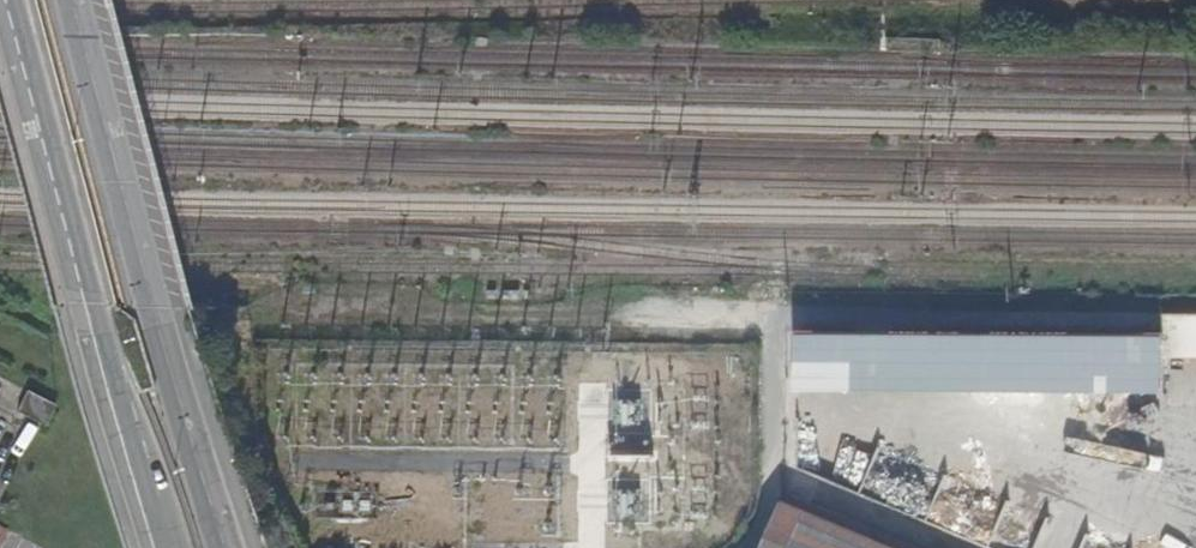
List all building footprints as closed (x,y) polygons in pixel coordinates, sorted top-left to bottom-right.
[(1189,331),(1195,331),(1195,312),(1159,312),(1158,347),(1189,347),(1189,331)] [(35,315),(35,326),(47,326),(47,315),(35,315)] [(969,412),(997,413),(998,388),(970,387),(969,412)] [(23,390),(14,411),(46,424),(55,404),(23,390)] [(667,425),(666,398),(635,399),(635,426),(667,425)] [(784,503),(892,547),(925,547),(789,491),(784,503)] [(764,547),(892,547),(784,503),(764,547)]
